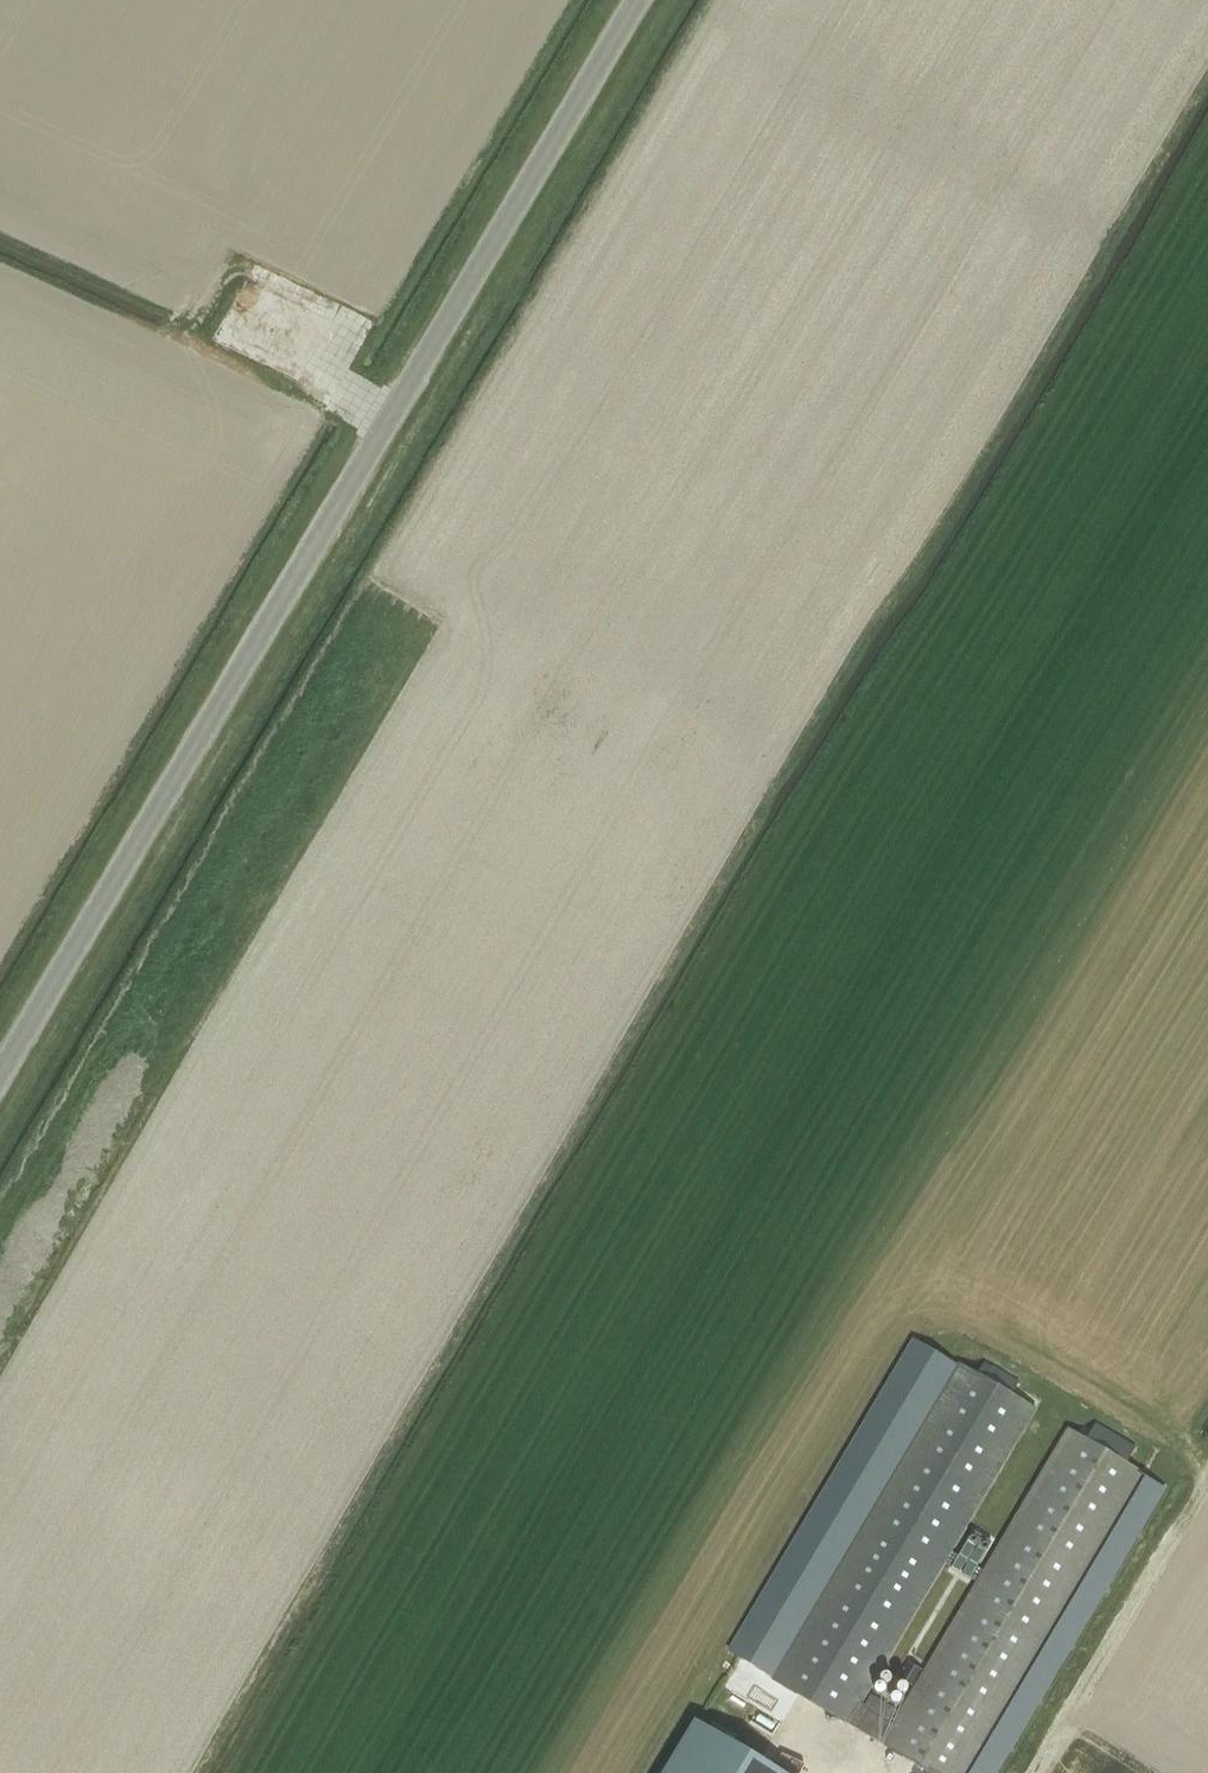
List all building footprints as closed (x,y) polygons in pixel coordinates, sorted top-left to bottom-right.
[(773,1678),(933,1772),(967,1772),(1145,1472),(1126,1461),(1136,1445),(1096,1421),(1085,1437),(1069,1427),(900,1712),(868,1692),(1036,1408),(1011,1393),(1020,1380),(985,1360),(976,1373),(960,1363),(773,1678)] [(979,1577),(997,1537),(971,1525),(953,1565),(979,1577)]
